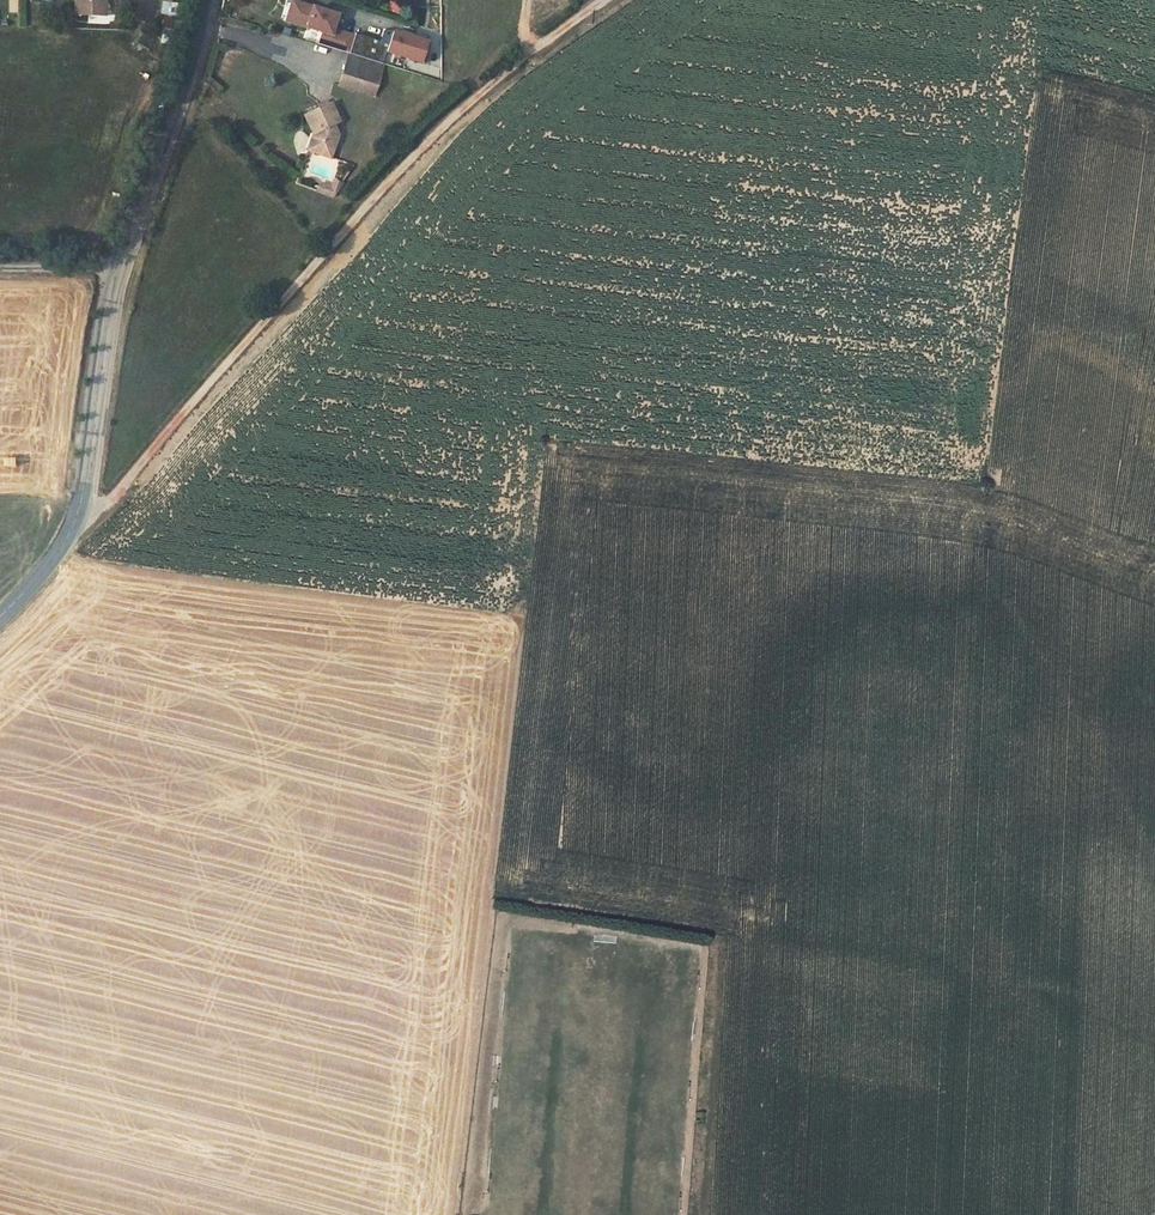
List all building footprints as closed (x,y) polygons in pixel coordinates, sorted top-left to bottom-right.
[(69,14),(96,15),(97,0),(69,0),(69,14)] [(299,1),(296,0),(292,0),(286,19),(293,21),(299,1)] [(406,2),(403,0),(390,0),(386,8),(400,15),(406,2)] [(163,1),(162,14),(164,14),(163,42),(177,43),(178,1),(163,1)] [(350,51),(355,34),(333,27),(337,13),(299,1),(293,21),(329,32),(325,44),(350,51)] [(390,41),(393,29),(385,26),(381,38),(390,41)] [(425,60),(431,40),(393,29),(390,41),(381,38),(356,31),(355,34),(350,51),(385,61),(388,49),(425,60)] [(385,61),(350,51),(347,63),(381,73),(385,61)] [(381,73),(347,63),(341,83),(375,93),(381,73)] [(331,125),(342,119),(332,99),(307,113),(316,130),(313,137),(320,140),(316,151),(329,155),(335,134),(326,133),(328,125),(331,125)] [(297,144),(306,147),(310,137),(301,133),(297,144)] [(313,137),(309,150),(315,151),(316,151),(320,140),(313,137)] [(340,183),(333,181),(331,188),(330,190),(337,193),(340,183)] [(330,190),(331,188),(319,183),(317,189),(332,195),(337,193),(330,190)]
